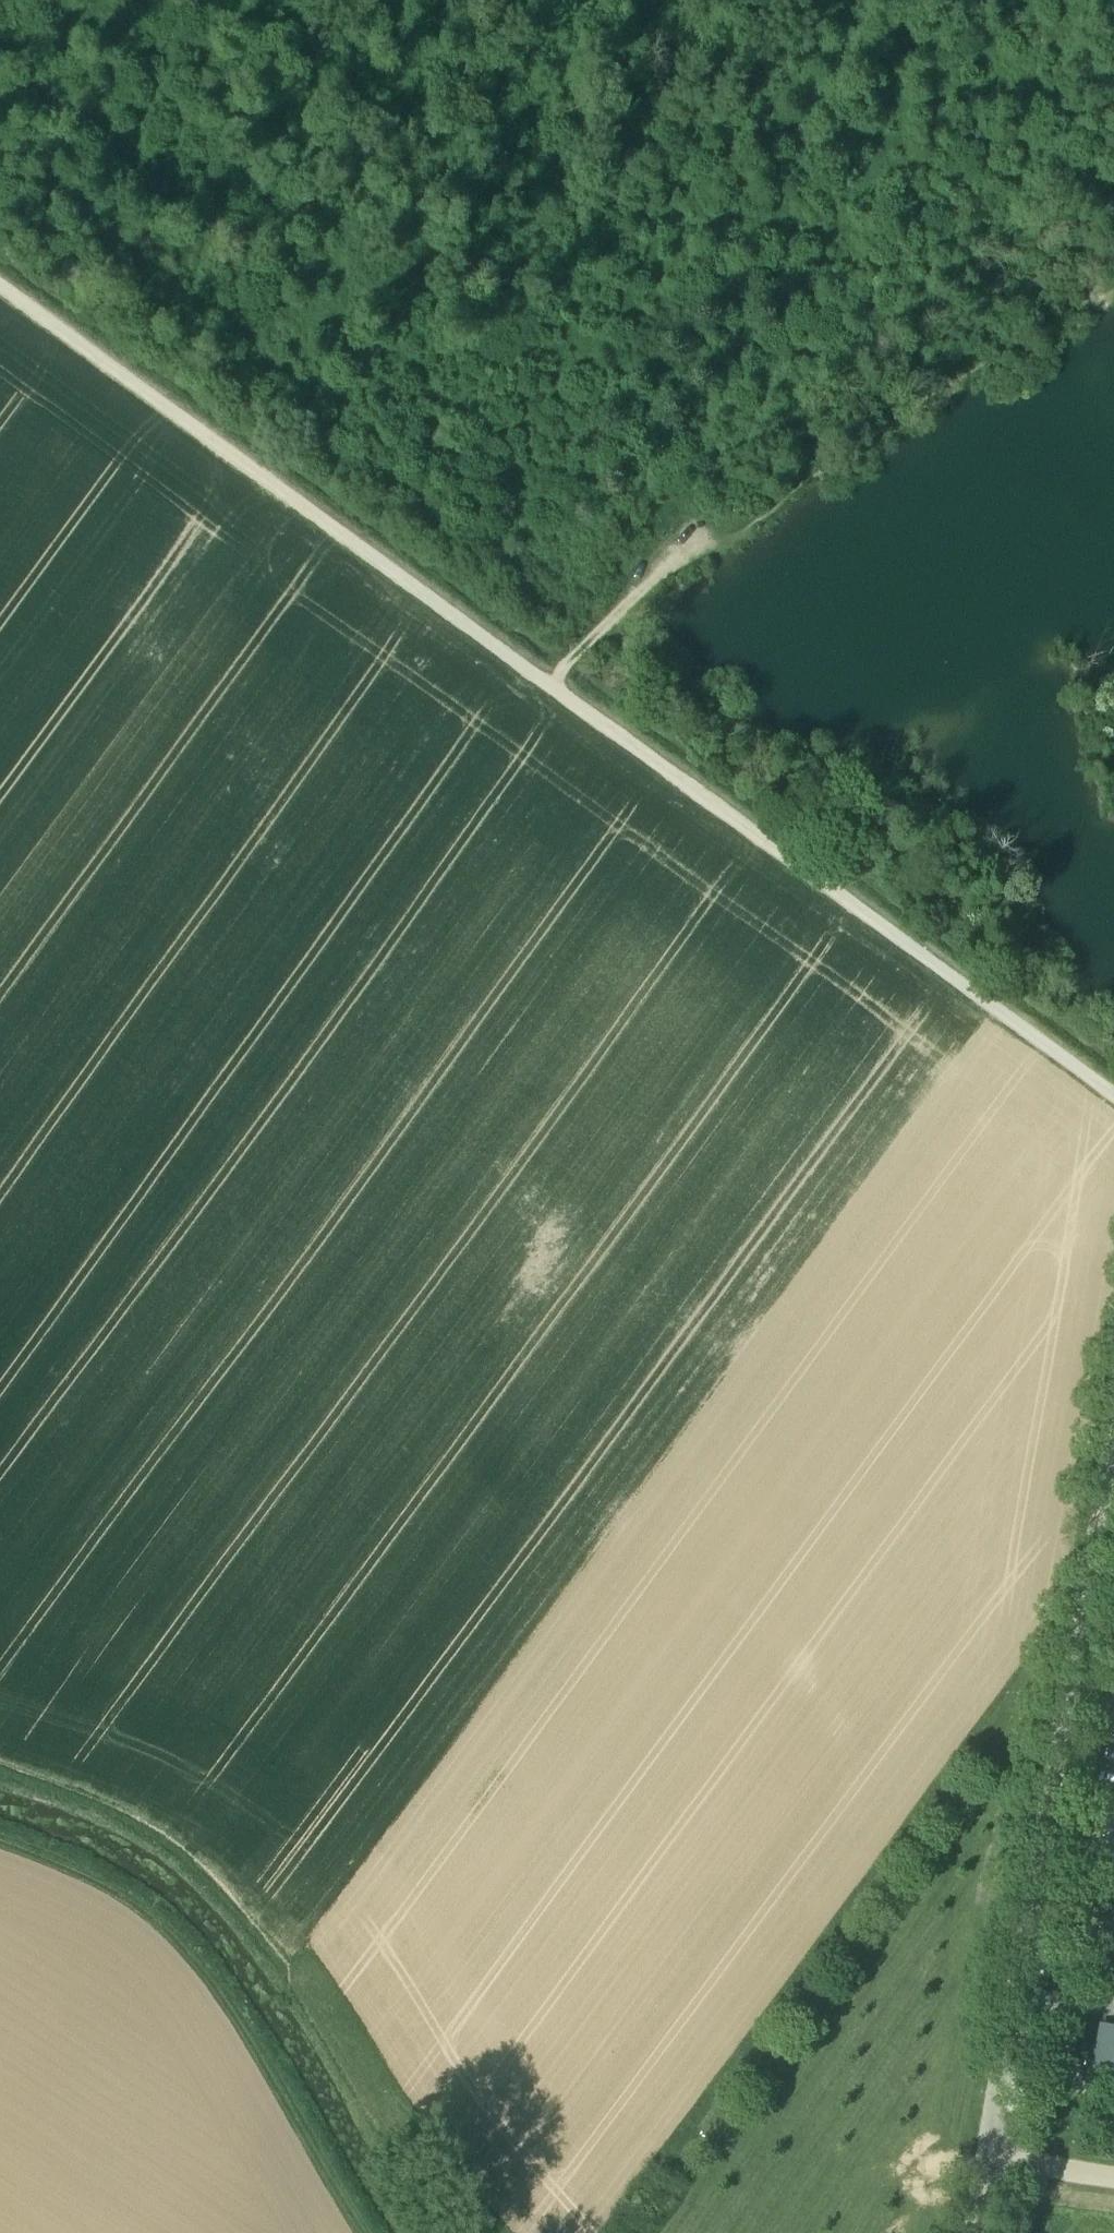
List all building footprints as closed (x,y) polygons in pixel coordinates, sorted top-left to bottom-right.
[(1102,2027),(1094,2069),(1113,2073),(1113,2029),(1102,2027)]
